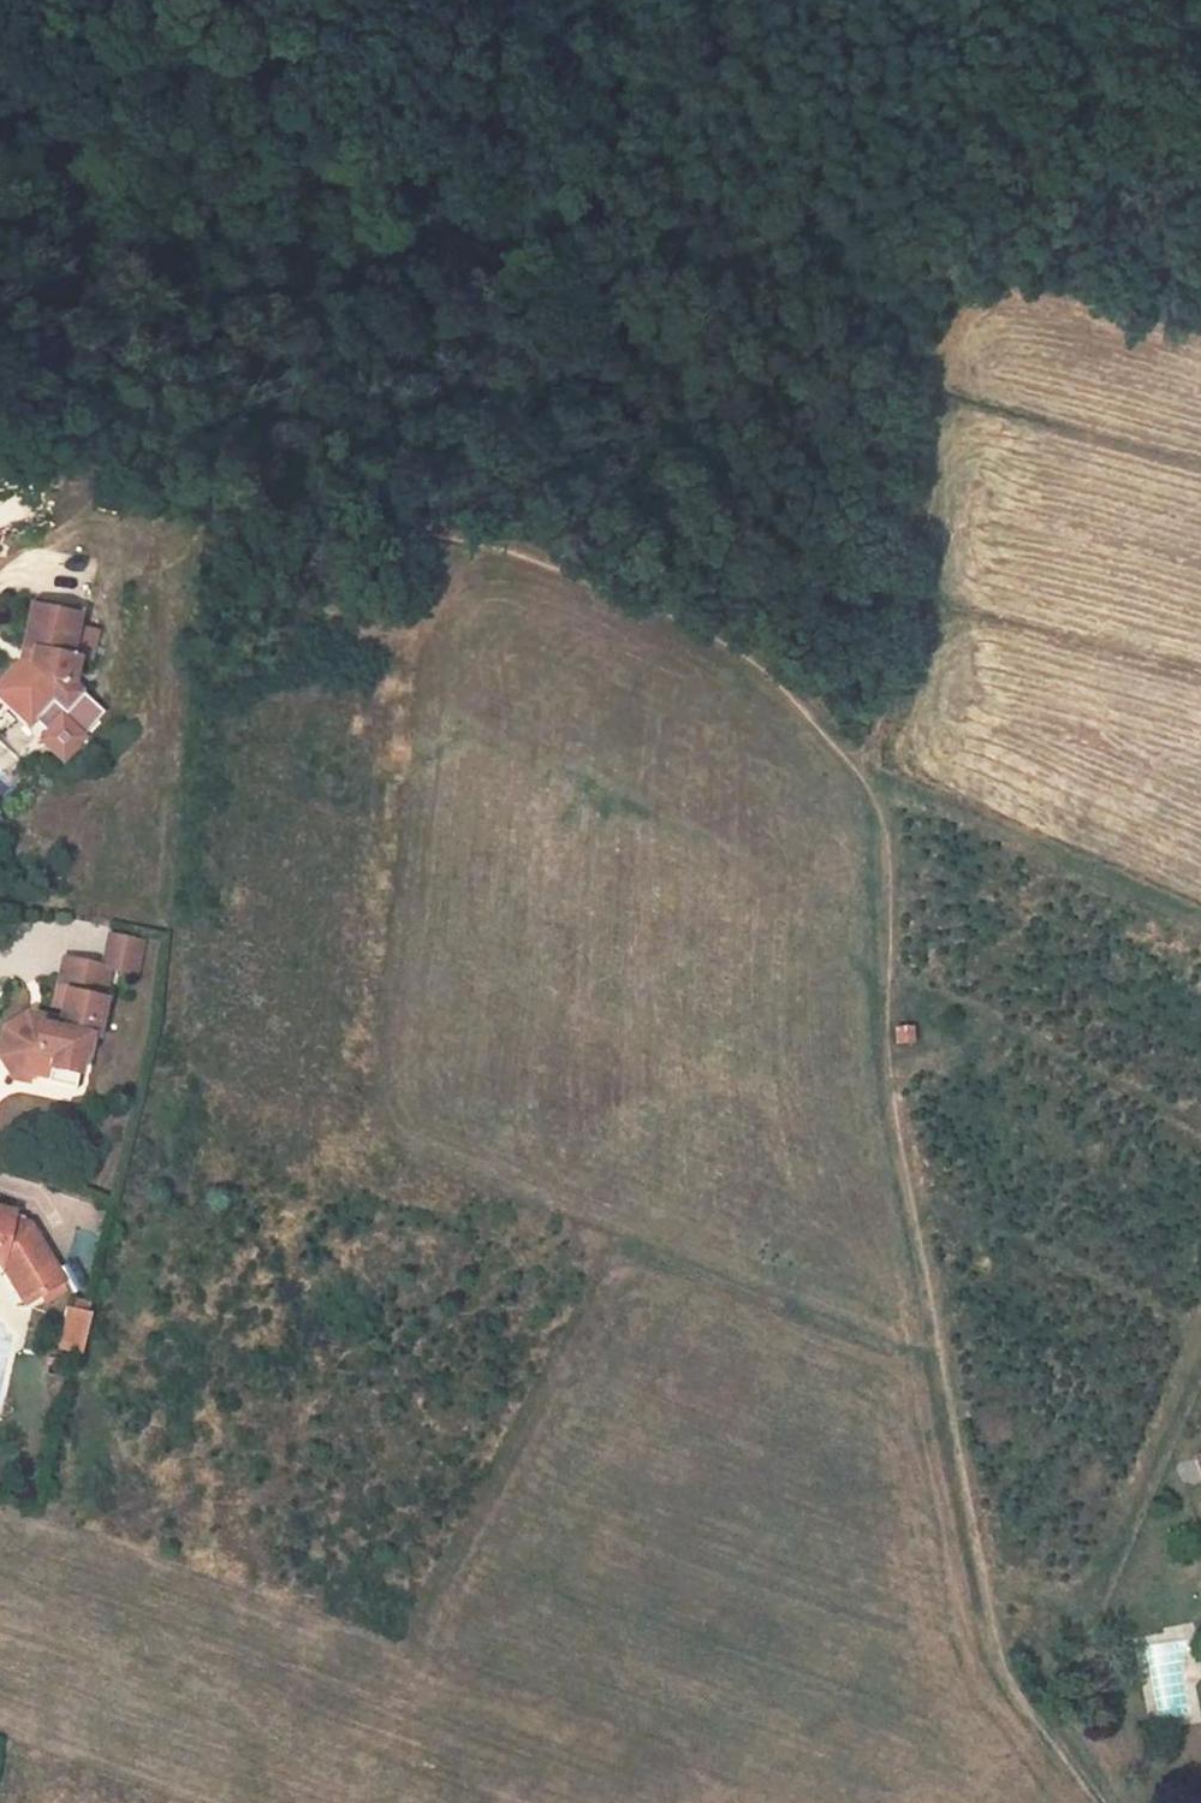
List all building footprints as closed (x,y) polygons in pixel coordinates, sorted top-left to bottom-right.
[(32,651),(30,658),(33,661),(29,665),(18,663),(6,674),(15,682),(0,698),(0,699),(28,725),(33,719),(51,700),(64,712),(82,693),(71,683),(76,659),(69,657),(75,628),(77,616),(30,606),(21,649),(32,651)] [(95,632),(75,628),(69,657),(76,659),(89,662),(95,632)] [(32,651),(21,649),(18,663),(29,665),(33,661),(30,658),(32,651)] [(6,674),(0,681),(0,698),(15,682),(6,674)] [(51,700),(33,719),(46,731),(45,733),(44,735),(44,737),(44,739),(44,741),(45,743),(46,746),(47,748),(49,750),(50,751),(52,752),(54,753),(56,754),(58,754),(61,754),(64,753),(67,752),(69,751),(70,750),(70,749),(103,713),(82,693),(64,712),(51,700)] [(133,943),(101,936),(94,968),(100,969),(100,970),(127,975),(133,943)] [(55,960),(46,1009),(54,1011),(52,1021),(50,1030),(21,1024),(3,1036),(0,1051),(0,1058),(11,1074),(22,1076),(42,1080),(43,1071),(70,1076),(75,1055),(79,1056),(83,1037),(90,1039),(97,1000),(94,999),(100,970),(100,969),(94,968),(55,960)] [(0,1011),(0,1051),(3,1036),(21,1024),(50,1030),(52,1021),(0,1011)] [(897,1043),(915,1043),(913,1028),(895,1029),(897,1043)] [(20,1085),(22,1076),(11,1074),(0,1058),(0,1081),(20,1085)] [(70,1076),(43,1071),(42,1080),(41,1085),(68,1090),(70,1076)] [(31,1239),(23,1243),(17,1232),(3,1229),(5,1220),(7,1212),(0,1210),(0,1276),(14,1303),(54,1282),(31,1239)] [(31,1239),(24,1224),(5,1220),(3,1229),(17,1232),(23,1243),(31,1239)] [(72,1328),(66,1327),(61,1347),(81,1352),(90,1311),(76,1308),(72,1328)]
